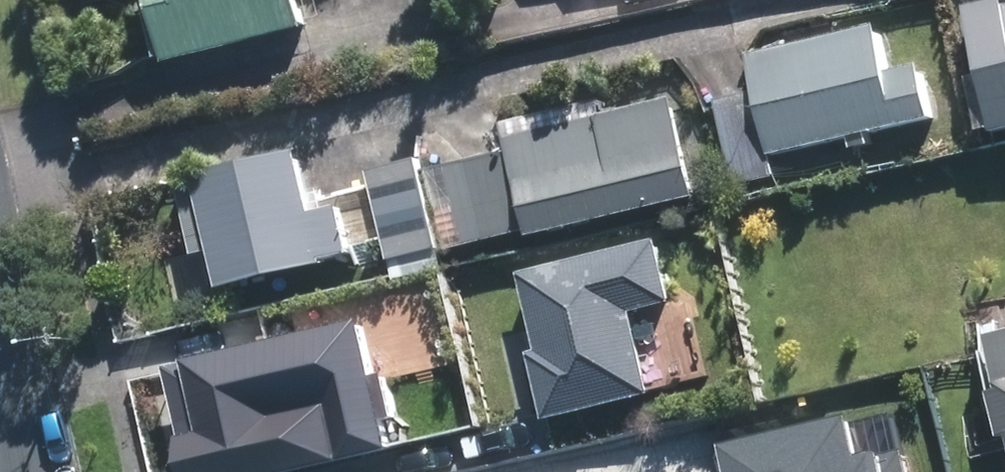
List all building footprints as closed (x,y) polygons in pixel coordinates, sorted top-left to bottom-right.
[(163,66),(302,33),(295,0),(147,0),(163,66)] [(1004,137),(1004,14),(1003,4),(967,12),(995,139),(1004,137)] [(780,160),(934,126),(922,71),(891,78),(880,29),(752,57),(762,99),(723,109),(741,187),(785,178),(780,160)] [(695,203),(672,104),(508,142),(511,155),(450,169),(469,249),(527,235),(528,241),(695,203)] [(304,217),(290,153),(186,176),(188,184),(174,187),(189,256),(204,253),(212,291),(315,268),(313,260),(345,253),(335,210),(304,217)] [(441,253),(420,164),(368,176),(389,266),(441,253)] [(664,301),(650,238),(517,268),(535,349),(525,351),(539,417),(641,395),(622,311),(664,301)] [(176,471),(288,471),(381,452),(352,324),(163,365),(178,435),(168,437),(176,471)] [(1004,434),(1004,325),(982,330),(1004,434)] [(898,457),(867,464),(868,468),(852,471),(842,428),(717,457),(721,471),(902,471),(898,457)]
